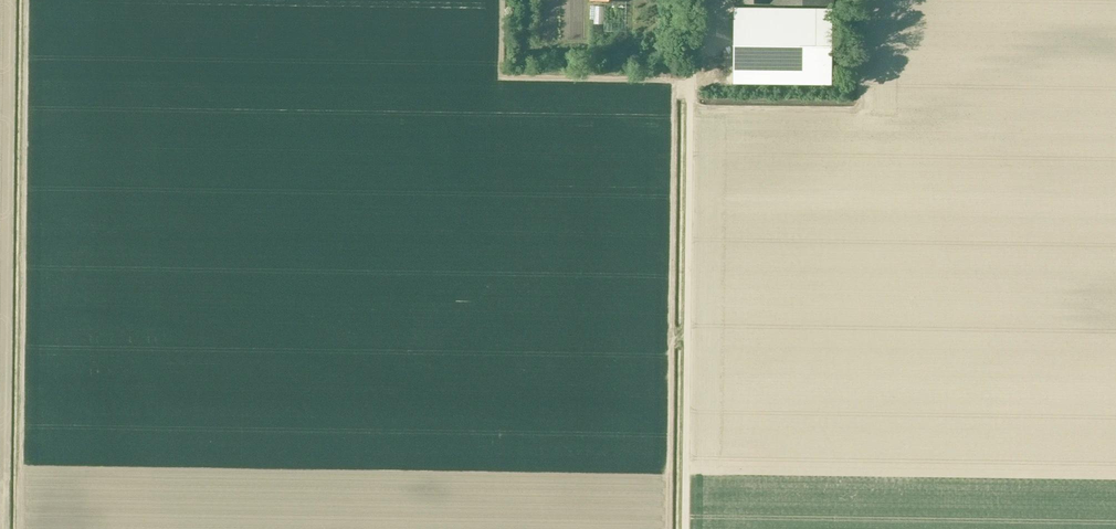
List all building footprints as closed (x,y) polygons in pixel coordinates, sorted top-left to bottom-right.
[(832,85),(833,10),(784,9),(784,4),(735,4),(734,84),(832,85)]
